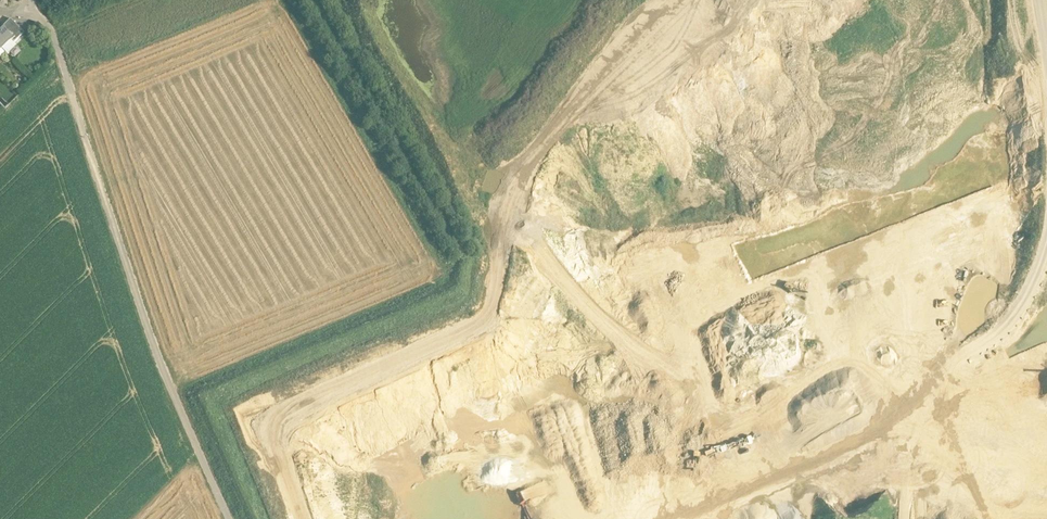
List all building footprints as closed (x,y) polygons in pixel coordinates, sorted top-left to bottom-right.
[(11,20),(1,29),(11,39),(11,40),(14,43),(24,34),(11,20)] [(0,28),(0,47),(1,49),(11,40),(11,39),(1,29),(0,28)]
